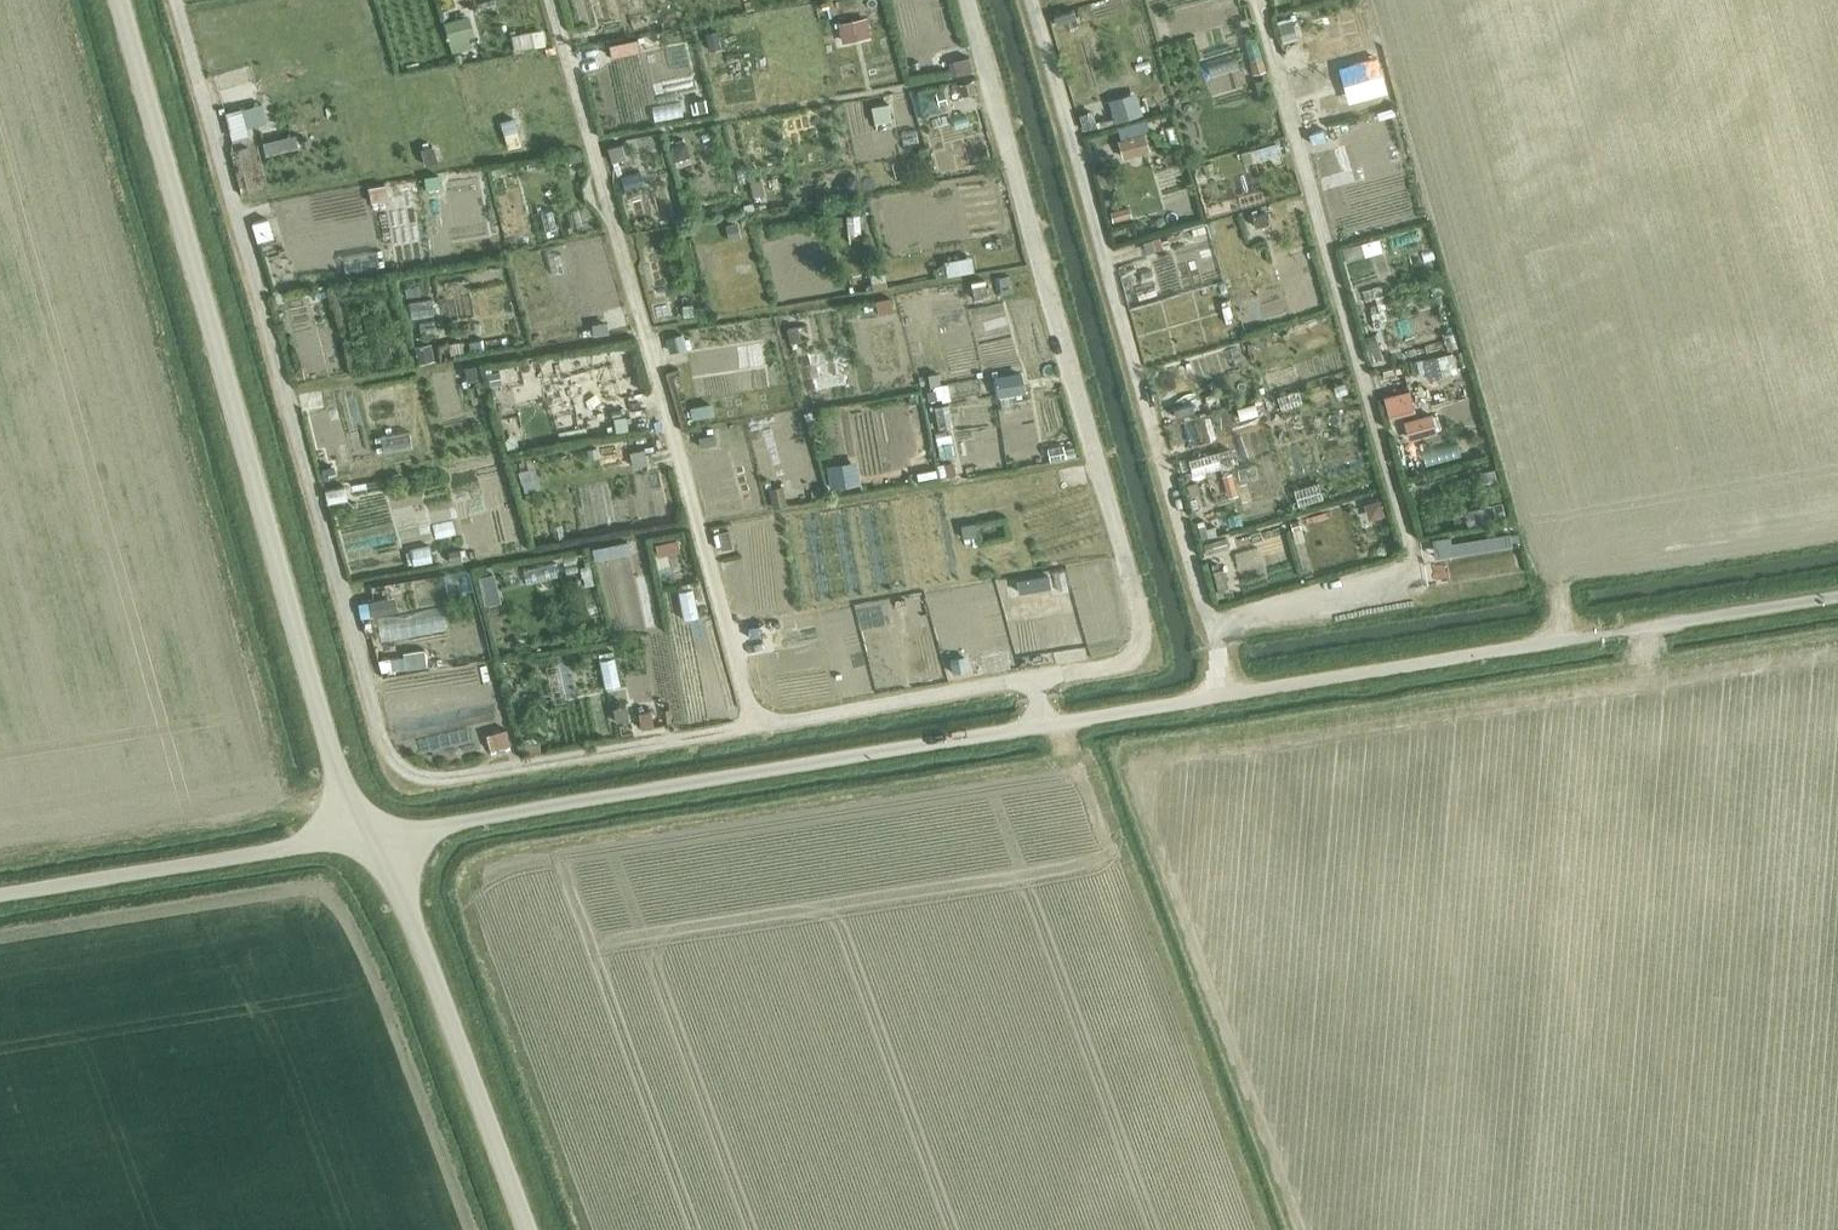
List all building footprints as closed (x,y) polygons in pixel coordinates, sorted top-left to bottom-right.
[(1090,14),(1123,16),(1123,0),(1091,0),(1090,14)] [(1139,8),(1157,1),(1157,0),(1135,0),(1139,8)] [(611,11),(591,16),(594,29),(614,24),(611,11)] [(466,15),(443,22),(449,42),(472,35),(466,15)] [(867,17),(840,23),(844,40),(871,34),(867,17)] [(1291,20),(1277,24),(1283,42),(1297,38),(1291,20)] [(532,30),(511,33),(514,49),(535,45),(532,30)] [(717,31),(707,34),(710,48),(721,46),(717,31)] [(952,60),(948,61),(951,74),(972,69),(968,55),(952,59),(952,60)] [(699,60),(684,63),(689,82),(704,78),(699,60)] [(1263,60),(1250,64),(1254,75),(1266,71),(1263,60)] [(1121,75),(1108,80),(1111,88),(1124,84),(1121,75)] [(972,80),(957,84),(960,95),(975,91),(972,80)] [(1133,95),(1110,102),(1116,121),(1139,114),(1133,95)] [(705,97),(695,99),(697,111),(707,109),(705,97)] [(261,102),(225,112),(232,136),(248,132),(246,125),(266,120),(261,102)] [(890,103),(873,106),(876,122),(893,118),(890,103)] [(1320,108),(1307,112),(1311,124),(1323,120),(1320,108)] [(1092,111),(1079,115),(1083,129),(1096,126),(1092,111)] [(513,115),(499,119),(507,146),(521,142),(513,115)] [(1173,124),(1165,127),(1168,138),(1177,135),(1173,124)] [(1324,128),(1308,132),(1311,142),(1327,138),(1324,128)] [(1140,133),(1117,140),(1123,158),(1145,152),(1140,133)] [(297,134),(265,142),(268,154),(300,147),(297,134)] [(684,141),(669,145),(674,161),(688,157),(684,141)] [(622,143),(608,147),(611,160),(625,156),(622,143)] [(433,145),(422,148),(426,163),(437,160),(433,145)] [(1274,145),(1263,148),(1266,157),(1277,154),(1274,145)] [(581,149),(566,151),(568,161),(583,158),(581,149)] [(439,172),(424,175),(426,187),(441,185),(439,172)] [(849,175),(845,183),(846,191),(860,189),(858,173),(849,175)] [(760,179),(750,181),(753,195),(763,193),(760,179)] [(386,183),(368,186),(371,201),(388,198),(386,183)] [(1128,206),(1110,211),(1113,221),(1131,216),(1128,206)] [(1265,211),(1252,215),(1255,225),(1268,222),(1265,211)] [(859,213),(846,214),(848,231),(860,230),(859,213)] [(738,222),(726,225),(729,239),(741,236),(738,222)] [(1146,274),(1216,265),(1212,238),(1142,247),(1146,274)] [(1379,238),(1343,248),(1346,261),(1383,251),(1379,238)] [(971,255),(945,260),(947,274),(974,269),(971,255)] [(884,269),(869,272),(872,286),(887,284),(884,269)] [(984,279),(971,281),(974,297),(987,294),(984,279)] [(890,297),(876,299),(879,312),(893,310),(890,297)] [(694,302),(683,303),(684,314),(695,313),(694,302)] [(608,319),(593,322),(595,334),(610,331),(608,319)] [(798,325),(786,327),(790,342),(802,339),(798,325)] [(682,332),(667,337),(671,351),(686,346),(682,332)] [(1375,334),(1364,337),(1371,362),(1383,358),(1375,334)] [(483,338),(468,341),(470,351),(484,348),(483,338)] [(461,340),(448,343),(450,354),(463,351),(461,340)] [(429,343),(413,347),(416,363),(432,360),(429,343)] [(1454,352),(1425,360),(1430,379),(1459,371),(1454,352)] [(475,363),(464,365),(466,380),(478,378),(475,363)] [(514,369),(501,372),(503,384),(516,381),(514,369)] [(499,370),(488,372),(490,384),(501,382),(499,370)] [(557,416),(551,370),(520,374),(527,420),(557,416)] [(938,372),(927,374),(930,385),(940,383),(938,372)] [(1010,374),(992,378),(994,390),(1012,386),(1010,374)] [(1345,381),(1334,384),(1337,393),(1348,390),(1345,381)] [(952,400),(949,384),(933,386),(934,390),(927,391),(929,401),(936,399),(942,398),(943,402),(952,400)] [(309,390),(298,392),(301,406),(312,404),(309,390)] [(1389,415),(1412,409),(1407,390),(1384,396),(1389,415)] [(712,401),(691,405),(693,416),(714,413),(712,401)] [(626,413),(613,415),(616,429),(629,427),(626,413)] [(1431,414),(1405,421),(1410,439),(1436,431),(1431,414)] [(708,428),(699,431),(701,440),(711,437),(708,428)] [(597,446),(587,448),(589,457),(599,455),(597,446)] [(643,446),(629,449),(632,464),(646,462),(643,446)] [(935,458),(916,462),(919,476),(937,472),(935,458)] [(1232,510),(1257,502),(1244,458),(1218,466),(1232,510)] [(953,461),(937,464),(940,476),(956,473),(953,461)] [(1494,470),(1480,473),(1482,482),(1496,479),(1494,470)] [(331,471),(321,474),(324,483),(333,480),(331,471)] [(424,480),(397,486),(402,510),(430,504),(424,480)] [(1198,482),(1187,485),(1191,496),(1201,493),(1198,482)] [(345,485),(324,489),(327,502),(347,498),(345,485)] [(782,486),(768,489),(772,508),(786,505),(782,486)] [(1380,499),(1365,503),(1370,519),(1384,514),(1380,499)] [(1502,503),(1493,505),(1496,516),(1505,514),(1502,503)] [(439,521),(458,521),(458,508),(439,509),(439,521)] [(1269,531),(1266,517),(1242,522),(1245,535),(1269,531)] [(1204,519),(1197,521),(1202,538),(1209,536),(1204,519)] [(975,522),(962,524),(963,537),(977,536),(975,522)] [(438,530),(413,534),(416,551),(441,546),(438,530)] [(720,534),(715,535),(718,547),(723,546),(723,549),(733,547),(729,531),(720,533),(720,534)] [(1226,537),(1204,543),(1207,553),(1229,547),(1226,537)] [(626,541),(609,544),(612,556),(629,553),(626,541)] [(459,548),(448,550),(450,562),(462,559),(459,548)] [(589,564),(580,566),(582,576),(591,574),(589,564)] [(1224,567),(1213,571),(1218,590),(1216,591),(1218,598),(1232,594),(1229,587),(1224,567)] [(492,572),(477,576),(485,605),(500,601),(492,572)] [(385,596),(368,600),(371,614),(388,610),(385,596)] [(473,616),(459,619),(463,638),(478,634),(473,616)] [(433,635),(410,637),(411,654),(434,652),(433,635)] [(409,643),(389,643),(390,657),(409,656),(409,643)] [(593,673),(618,672),(616,645),(591,646),(593,673)] [(626,703),(613,706),(616,719),(629,717),(626,703)] [(652,708),(639,710),(642,726),(655,724),(652,708)] [(506,728),(487,732),(490,748),(510,743),(506,728)]
